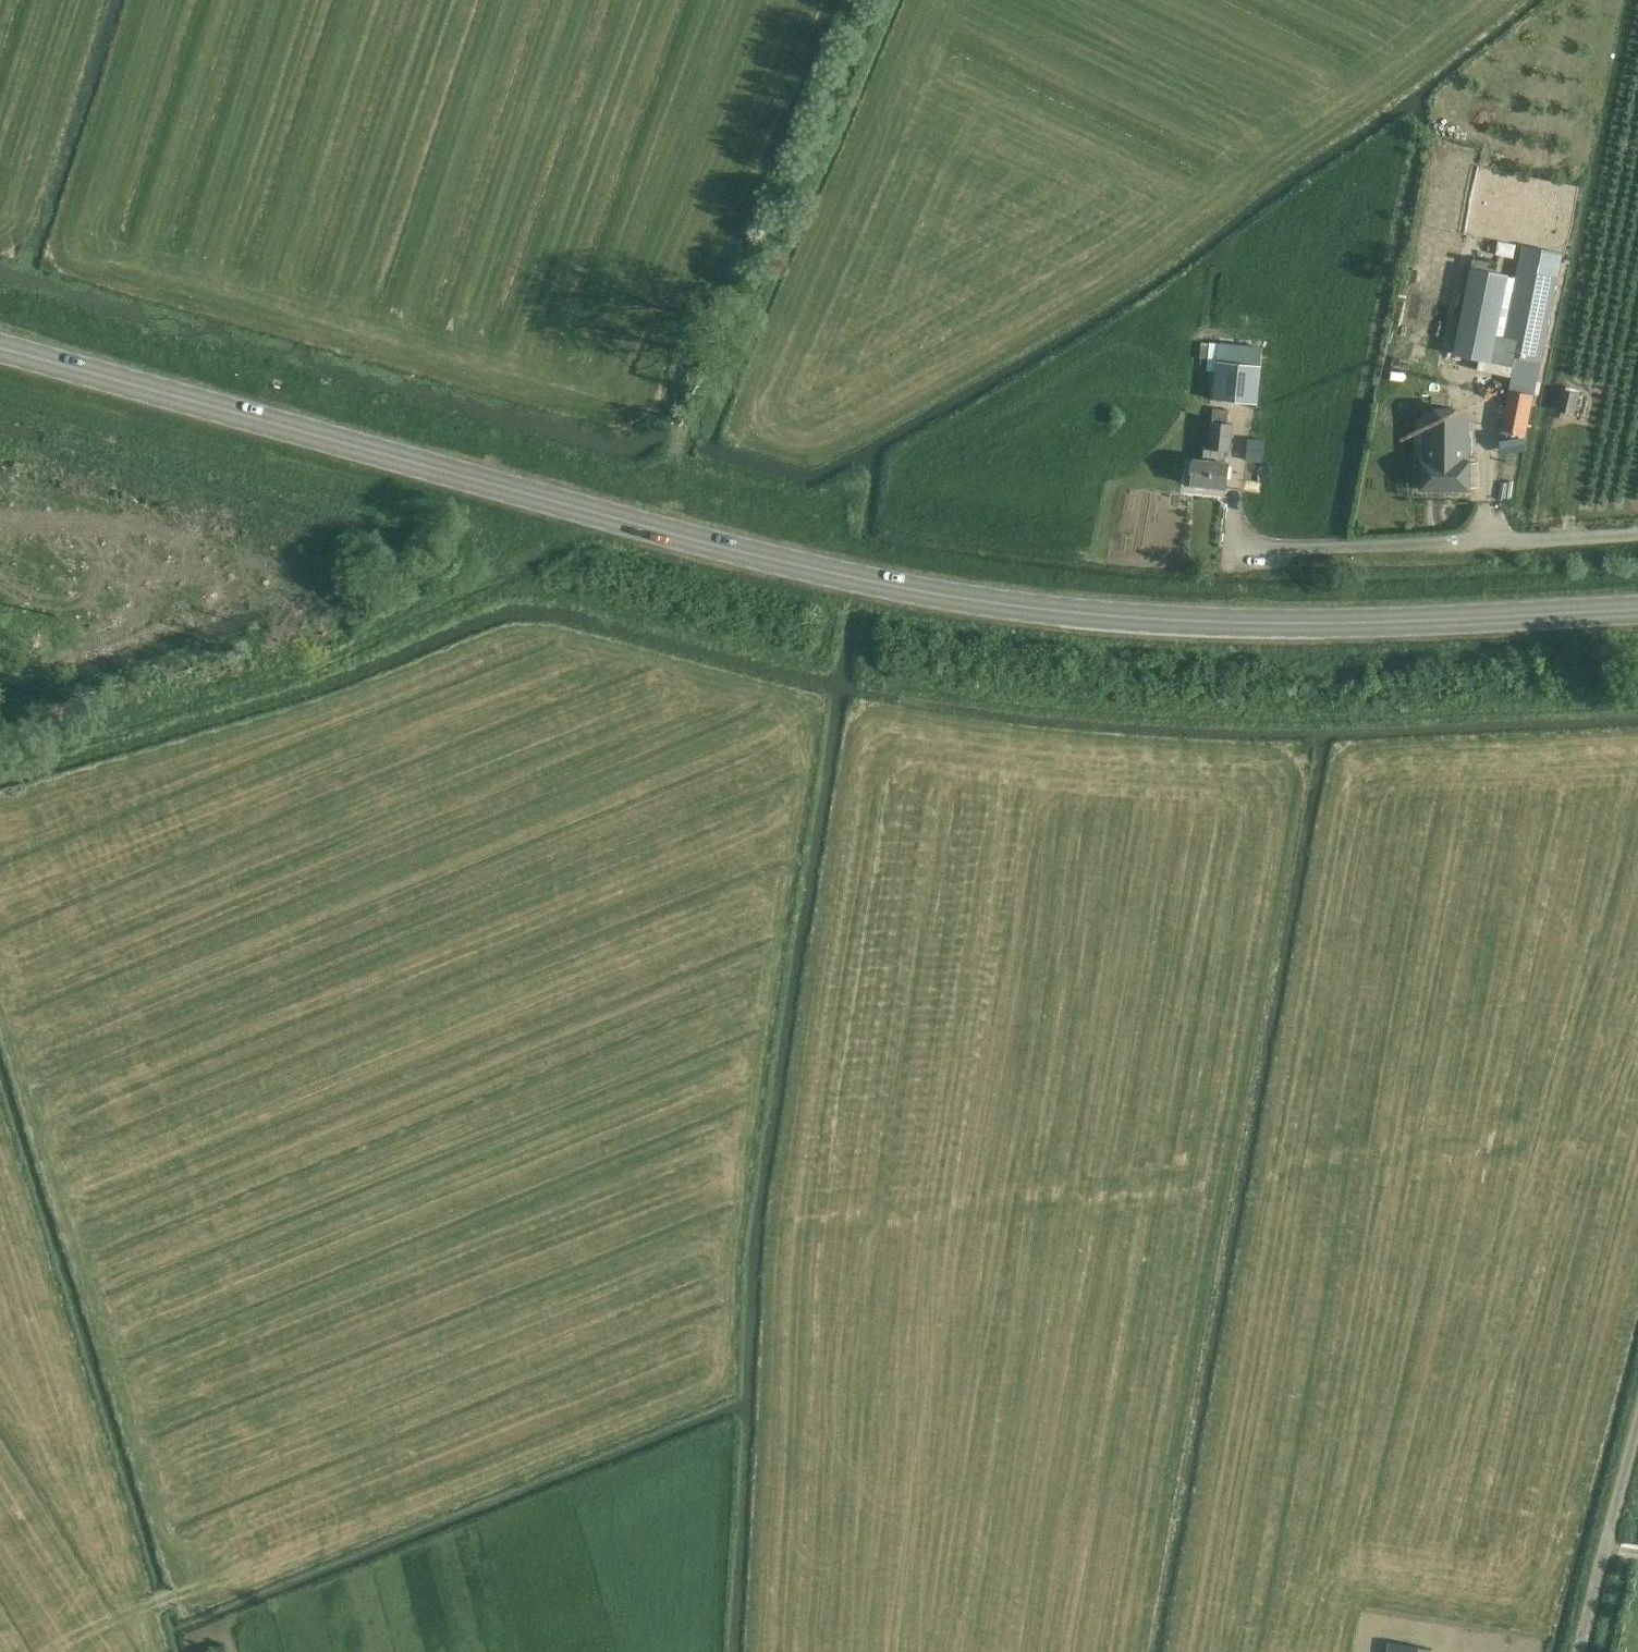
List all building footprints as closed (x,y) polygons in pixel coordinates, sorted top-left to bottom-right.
[(1471,264),(1451,354),(1479,360),(1488,362),(1508,272),(1471,264)] [(1479,360),(1477,369),(1513,376),(1510,391),(1508,391),(1500,434),(1527,438),(1535,396),(1533,396),(1559,274),(1518,266),(1516,274),(1508,272),(1488,362),(1479,360)] [(1263,366),(1260,366),(1262,347),(1211,341),(1207,374),(1210,375),(1209,386),(1214,386),(1213,399),(1258,405),(1263,366)] [(1576,414),(1580,392),(1561,389),(1558,410),(1576,414)] [(1193,484),(1226,488),(1229,463),(1225,463),(1226,450),(1231,451),(1233,423),(1228,423),(1229,410),(1212,408),(1208,447),(1203,447),(1202,460),(1196,459),(1193,484)] [(1415,487),(1464,487),(1464,459),(1461,459),(1461,422),(1416,422),(1416,459),(1415,458),(1415,487)] [(1434,1649),(1388,1642),(1387,1651),(1433,1651),(1434,1649)]
